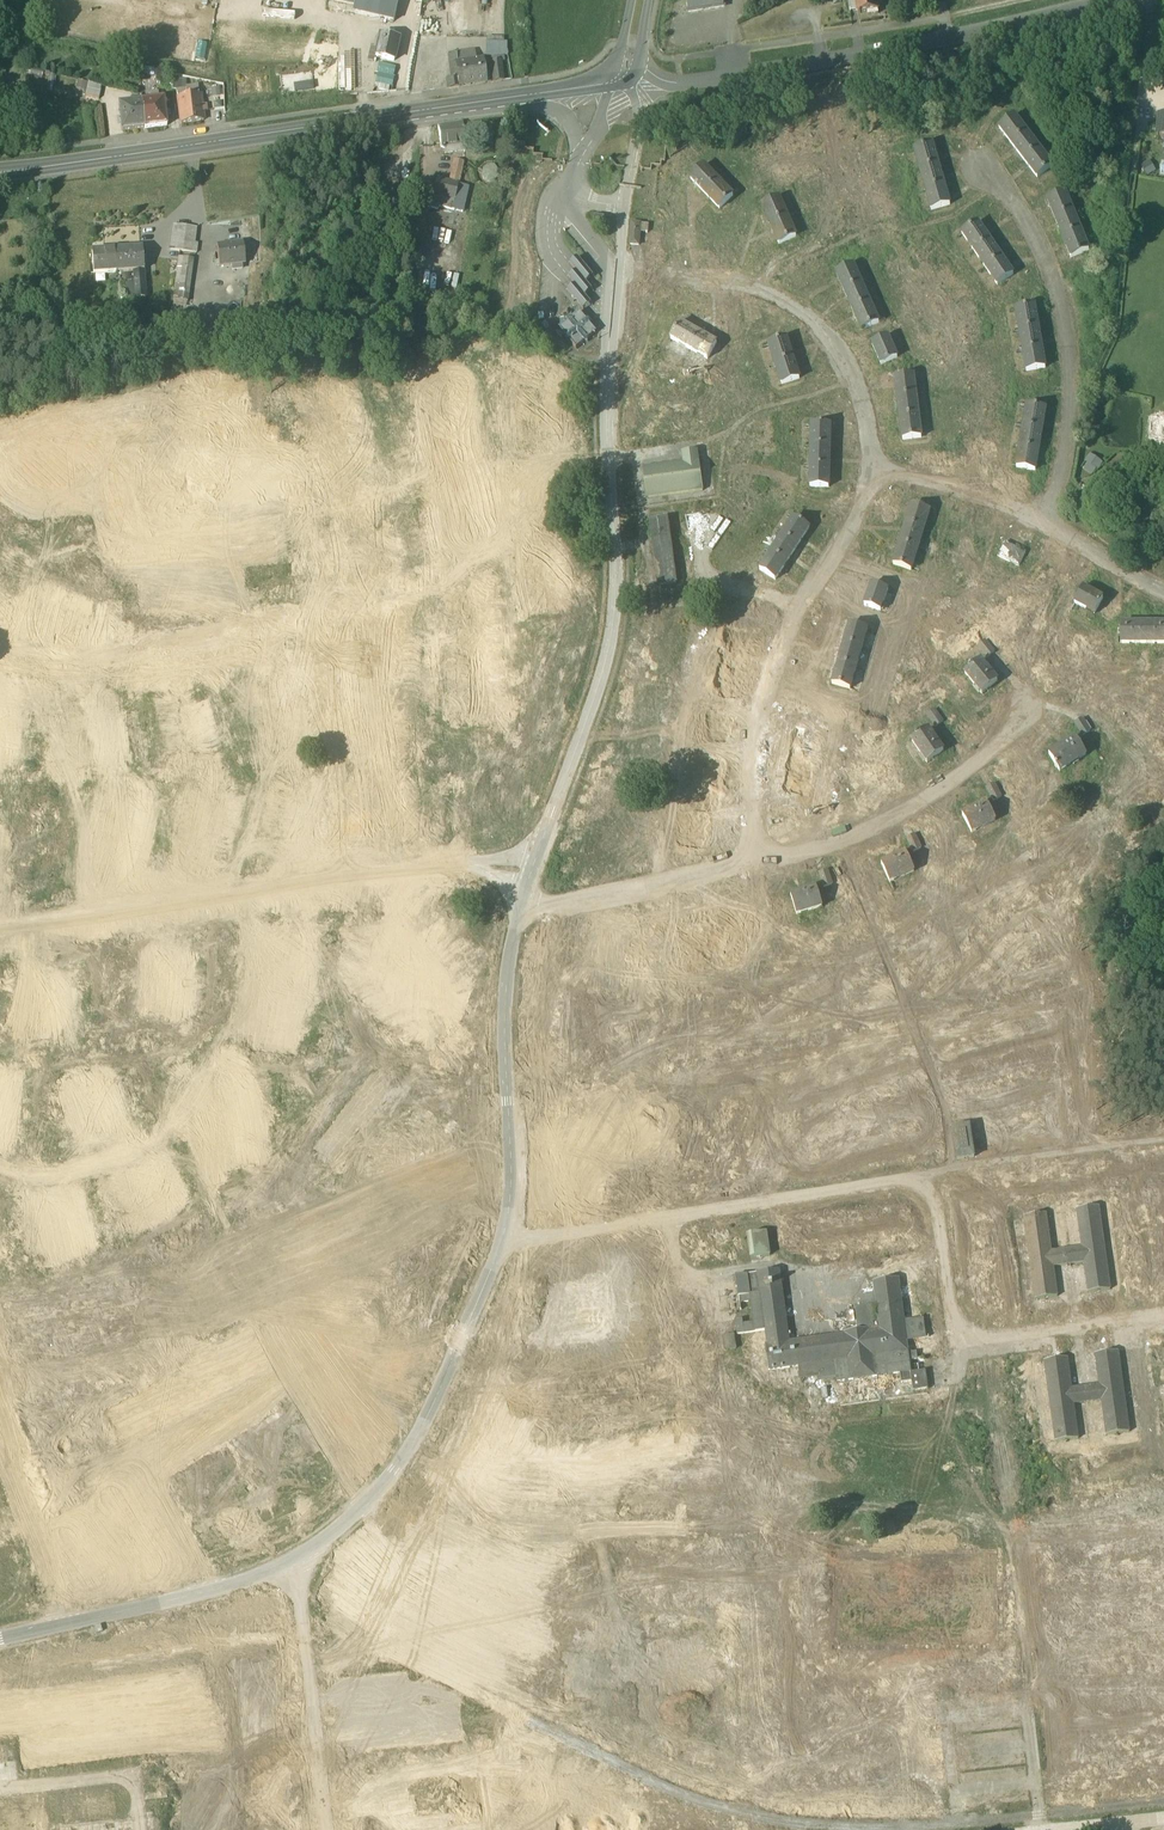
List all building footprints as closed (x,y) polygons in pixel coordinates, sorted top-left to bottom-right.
[(355,5),(353,13),(394,22),(398,1),(395,0),(356,0),(355,5)] [(689,12),(724,5),(723,0),(687,0),(689,12)] [(867,16),(878,14),(877,11),(878,11),(877,5),(880,4),(879,0),(848,0),(850,11),(857,10),(858,15),(867,13),(867,16)] [(388,37),(390,30),(381,27),(379,33),(388,37)] [(374,58),(393,62),(397,40),(379,36),(374,58)] [(507,56),(507,42),(485,42),(485,56),(507,56)] [(445,80),(447,88),(460,86),(475,84),(484,83),(480,61),(456,65),(454,52),(446,53),(451,79),(445,80)] [(491,64),(494,82),(502,81),(500,63),(491,64)] [(177,81),(165,79),(164,89),(175,91),(186,90),(185,80),(177,81)] [(88,97),(100,100),(103,88),(91,85),(88,97)] [(178,99),(181,124),(203,121),(202,113),(207,112),(206,107),(201,107),(200,96),(178,99)] [(164,100),(141,103),(144,129),(167,126),(166,118),(170,117),(170,112),(166,112),(164,100)] [(123,132),(144,129),(141,103),(120,106),(121,118),(117,118),(118,124),(121,124),(123,132)] [(999,129),(1012,145),(1027,134),(1014,117),(999,129)] [(438,127),(441,148),(443,148),(464,145),(465,145),(462,124),(438,127)] [(1012,145),(1025,162),(1040,150),(1027,134),(1012,145)] [(445,149),(445,154),(465,151),(464,145),(443,148),(443,149),(445,149)] [(914,150),(920,171),(938,165),(932,145),(914,150)] [(528,149),(526,159),(542,162),(543,155),(534,153),(534,150),(528,149)] [(1052,167),(1040,150),(1025,162),(1037,178),(1052,167)] [(454,160),(450,183),(458,184),(463,162),(454,160)] [(494,165),(487,165),(482,169),(482,177),(487,183),(494,183),(499,178),(499,170),(494,165)] [(920,171),(926,190),(944,185),(938,165),(920,171)] [(691,179),(705,194),(719,181),(705,166),(691,179)] [(436,180),(433,195),(455,200),(458,185),(458,184),(450,183),(436,180)] [(734,196),(719,181),(705,194),(720,209),(734,196)] [(468,187),(458,185),(455,200),(452,210),(463,212),(468,187)] [(950,206),(944,185),(926,190),(932,211),(950,206)] [(1047,200),(1055,220),(1072,213),(1065,193),(1047,200)] [(430,208),(438,209),(439,206),(452,210),(455,200),(433,195),(430,208)] [(762,206),(770,225),(788,218),(779,199),(762,206)] [(1055,220),(1062,239),(1080,232),(1072,213),(1055,220)] [(604,217),(593,216),(592,225),(604,225),(604,217)] [(796,237),(788,218),(770,225),(779,245),(796,237)] [(630,245),(639,246),(641,224),(632,223),(630,245)] [(962,234),(973,251),(989,241),(977,223),(962,234)] [(197,228),(173,225),(169,249),(196,253),(198,243),(195,243),(197,228)] [(1088,252),(1080,232),(1062,239),(1070,259),(1088,252)] [(973,251),(985,268),(1001,258),(989,241),(973,251)] [(217,246),(219,266),(245,263),(243,243),(217,246)] [(116,272),(133,271),(144,270),(142,248),(114,251),(116,272)] [(114,250),(91,252),(93,274),(116,273),(116,272),(114,251),(114,250)] [(187,302),(188,302),(193,259),(179,257),(173,300),(187,302)] [(1013,275),(1001,258),(985,268),(997,286),(1013,275)] [(594,277),(579,259),(571,265),(577,272),(570,278),(576,285),(569,291),(584,310),(592,304),(586,297),(593,291),(587,283),(594,277)] [(836,273),(844,292),(862,285),(853,266),(836,273)] [(146,298),(144,270),(133,271),(134,283),(134,286),(135,298),(146,298)] [(844,292),(853,311),(870,303),(862,285),(844,292)] [(134,286),(125,287),(126,299),(135,298),(134,286)] [(879,323),(870,303),(853,311),(861,331),(879,323)] [(1015,310),(1019,330),(1037,327),(1034,307),(1015,310)] [(581,313),(560,330),(576,349),(597,332),(581,313)] [(670,340),(689,350),(698,333),(680,323),(670,340)] [(1019,330),(1022,351),(1041,348),(1037,327),(1019,330)] [(716,343),(698,333),(689,350),(707,360),(716,343)] [(871,345),(881,366),(898,359),(888,338),(871,345)] [(768,345),(775,365),(793,359),(791,353),(786,339),(768,345)] [(1044,368),(1041,348),(1022,351),(1026,371),(1044,368)] [(798,374),(793,359),(775,365),(781,385),(799,379),(798,374)] [(896,388),(897,399),(916,397),(913,376),(895,378),(896,388)] [(898,406),(900,420),(919,417),(916,397),(897,399),(898,406)] [(1026,406),(1023,426),(1041,430),(1045,409),(1026,406)] [(1163,439),(1163,416),(1150,416),(1150,438),(1163,439)] [(921,438),(919,417),(900,420),(901,427),(903,441),(921,438)] [(811,424),(811,446),(830,447),(830,425),(811,424)] [(1023,426),(1019,447),(1038,450),(1041,430),(1023,426)] [(811,446),(810,467),(829,467),(830,447),(811,446)] [(1034,471),(1038,450),(1019,447),(1016,468),(1034,471)] [(683,463),(643,468),(647,498),(703,490),(697,451),(681,453),(683,463)] [(1082,468),(1091,475),(1101,461),(1092,455),(1082,468)] [(829,488),(829,467),(810,467),(810,488),(829,488)] [(912,505),(905,526),(923,531),(929,511),(912,505)] [(794,517),(782,536),(798,546),(810,528),(794,517)] [(651,521),(660,585),(676,583),(667,519),(651,521)] [(905,526),(899,545),(917,551),(923,531),(905,526)] [(782,536),(771,553),(787,563),(798,546),(782,536)] [(997,556),(1019,567),(1025,553),(1004,542),(997,556)] [(911,571),(917,551),(899,545),(893,565),(911,571)] [(776,580),(787,563),(771,553),(760,570),(776,580)] [(1030,571),(1044,577),(1050,565),(1036,559),(1030,571)] [(864,606),(881,612),(888,591),(871,586),(864,606)] [(1075,604),(1095,615),(1103,599),(1083,589),(1075,604)] [(0,603),(0,628),(1,628),(9,606),(0,603)] [(849,624),(843,645),(861,650),(867,629),(849,624)] [(1121,644),(1143,644),(1143,624),(1121,624),(1121,644)] [(1143,624),(1143,644),(1163,644),(1163,624),(1143,624)] [(977,647),(987,659),(993,654),(984,642),(977,647)] [(843,645),(838,664),(855,669),(861,650),(843,645)] [(964,675),(981,695),(997,682),(980,662),(970,670),(970,669),(967,671),(968,672),(964,675)] [(850,690),(855,669),(838,664),(832,685),(850,690)] [(203,759),(187,685),(165,690),(181,764),(203,759)] [(927,716),(936,728),(942,723),(934,711),(927,716)] [(1074,724),(1082,736),(1090,731),(1082,719),(1074,724)] [(807,782),(815,729),(794,726),(786,779),(807,782)] [(911,742),(927,764),(944,752),(928,730),(918,737),(917,736),(914,738),(915,739),(911,742)] [(1049,755),(1061,772),(1071,765),(1074,766),(1079,763),(1079,760),(1086,756),(1075,738),(1049,755)] [(986,788),(993,802),(1001,797),(993,784),(986,788)] [(962,816),(972,833),(995,820),(986,803),(962,816)] [(907,838),(913,852),(921,849),(915,835),(907,838)] [(881,864),(890,883),(914,872),(906,853),(881,864)] [(819,874),(824,888),(832,885),(827,871),(819,874)] [(791,896),(797,915),(822,907),(816,888),(791,896)] [(1100,1205),(1076,1208),(1081,1246),(1050,1250),(1049,1244),(1040,1245),(1043,1268),(1084,1263),(1087,1290),(1110,1288),(1100,1205)] [(747,1235),(751,1259),(770,1256),(767,1232),(747,1235)] [(751,1302),(754,1323),(753,1323),(752,1319),(747,1319),(748,1324),(749,1324),(754,1324),(754,1327),(749,1328),(744,1329),(743,1325),(743,1321),(742,1320),(736,1321),(738,1336),(765,1331),(767,1345),(765,1346),(769,1372),(778,1370),(835,1362),(837,1380),(837,1383),(900,1374),(901,1384),(912,1383),(913,1392),(928,1390),(925,1371),(923,1372),(922,1367),(920,1367),(921,1372),(911,1373),(909,1361),(918,1360),(916,1352),(908,1353),(907,1342),(906,1336),(905,1327),(904,1322),(899,1278),(873,1282),(875,1295),(860,1297),(861,1307),(860,1307),(858,1307),(858,1308),(855,1308),(858,1331),(844,1333),(844,1335),(789,1342),(779,1271),(779,1270),(736,1277),(740,1311),(741,1311),(741,1310),(740,1304),(751,1302)] [(723,1338),(725,1352),(736,1350),(734,1336),(723,1338)] [(1068,1357),(1044,1360),(1054,1441),(1079,1438),(1075,1403),(1101,1400),(1105,1433),(1129,1431),(1120,1350),(1095,1353),(1098,1384),(1072,1387),(1068,1357)] [(432,1439),(435,1441),(440,1431),(437,1429),(432,1439)] [(94,1627),(96,1633),(102,1631),(100,1625),(94,1627)] [(157,1798),(158,1814),(168,1814),(167,1797),(157,1798)]
